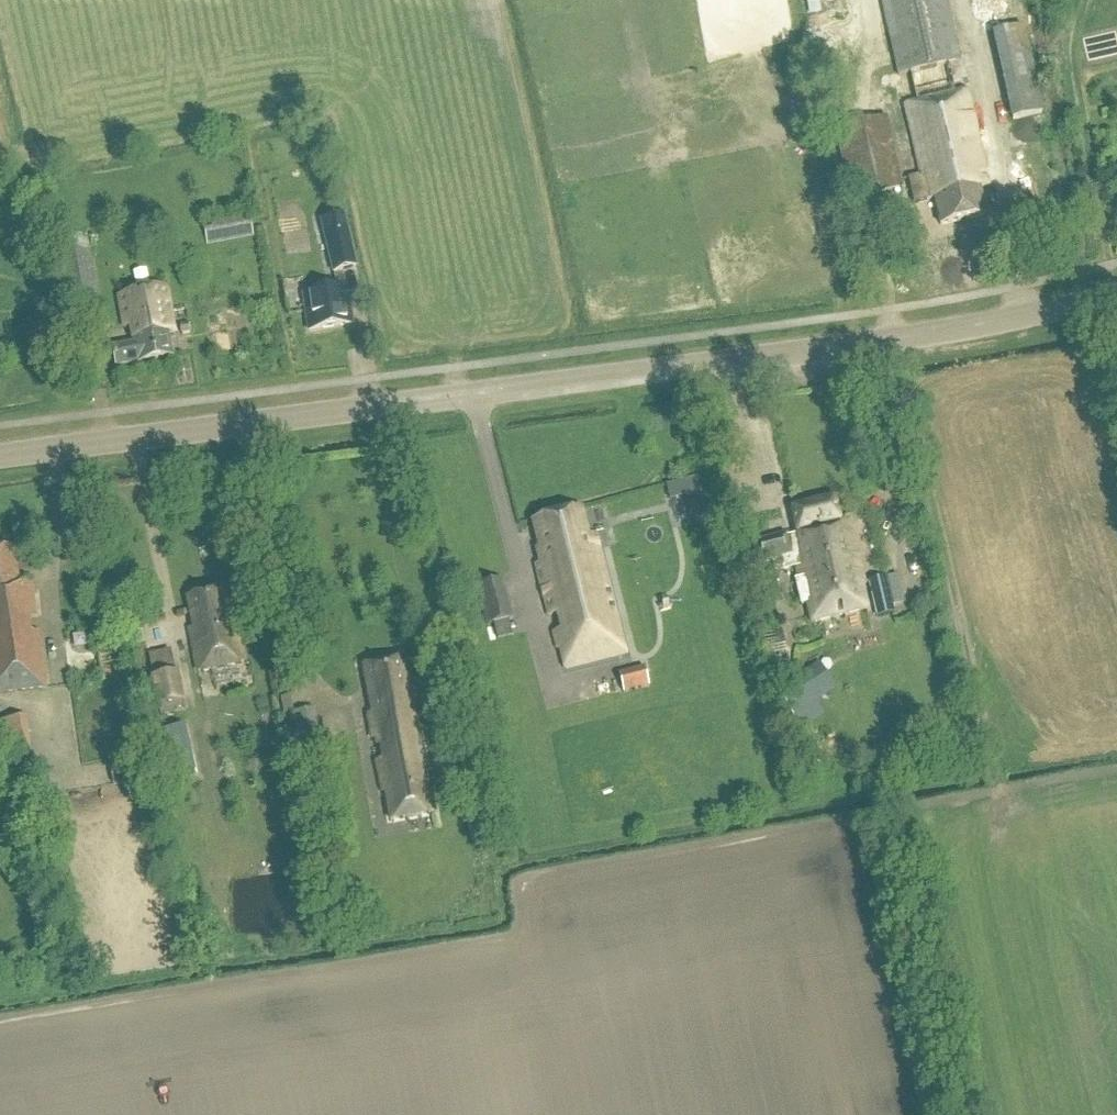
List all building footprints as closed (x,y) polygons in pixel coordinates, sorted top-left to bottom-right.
[(839,0),(787,0),(793,32),(843,23),(839,0)] [(946,68),(959,63),(945,0),(881,0),(898,78),(911,75),(918,105),(905,108),(920,178),(907,181),(912,204),(934,199),(940,227),(983,217),(978,192),(986,190),(965,94),(953,99),(946,68)] [(1043,116),(1023,29),(992,36),(1011,123),(1043,116)] [(832,131),(848,204),(903,192),(888,119),(832,131)] [(208,246),(253,237),(249,216),(210,224),(212,231),(205,232),(208,246)] [(344,219),(322,224),(334,275),(356,270),(344,219)] [(59,247),(72,316),(97,311),(85,242),(59,247)] [(173,337),(165,291),(117,300),(124,333),(133,331),(136,346),(126,348),(127,350),(112,353),(115,371),(174,360),(169,338),(173,337)] [(340,292),(303,298),(304,310),(309,335),(319,333),(352,327),(347,300),(342,301),(340,292)] [(189,326),(180,327),(181,337),(191,336),(189,326)] [(701,480),(666,489),(670,503),(685,499),(692,524),(711,519),(704,494),(701,480)] [(795,556),(802,581),(795,582),(801,608),(808,606),(812,623),(868,610),(864,591),(864,586),(849,523),(842,525),(835,499),(792,511),(798,536),(791,538),(789,534),(754,545),(759,566),(795,556)] [(537,566),(551,618),(556,617),(561,633),(555,635),(560,652),(562,651),(568,671),(626,656),(595,537),(588,539),(581,511),(536,523),(546,564),(537,566)] [(45,690),(39,634),(30,636),(28,620),(37,619),(32,585),(21,586),(16,552),(0,554),(0,696),(45,690)] [(868,584),(877,620),(895,615),(887,580),(868,584)] [(219,607),(216,596),(191,601),(196,624),(190,625),(194,642),(193,644),(199,672),(237,664),(230,635),(225,636),(223,625),(227,624),(223,606),(219,607)] [(504,599),(481,605),(488,628),(493,627),(508,623),(510,622),(504,599)] [(789,663),(784,638),(770,641),(775,666),(789,663)] [(390,824),(432,816),(408,694),(405,695),(398,662),(363,668),(372,715),(367,716),(371,742),(380,740),(385,763),(376,764),(381,795),(385,794),(390,824)] [(619,676),(623,695),(649,689),(644,669),(619,676)] [(157,712),(160,712),(162,718),(174,716),(174,712),(184,710),(183,707),(185,707),(180,677),(151,682),(157,712)] [(781,695),(797,720),(822,703),(805,679),(781,695)] [(2,726),(7,771),(34,768),(29,723),(2,726)]
